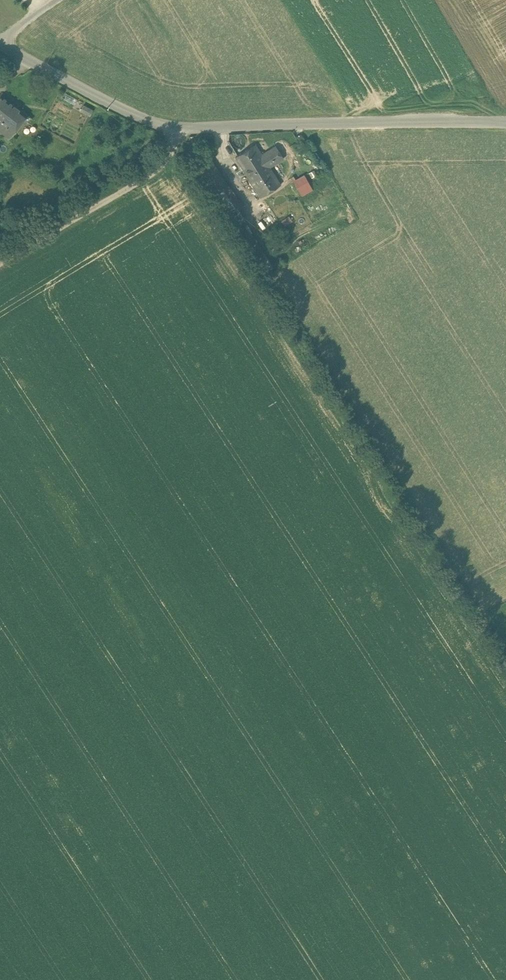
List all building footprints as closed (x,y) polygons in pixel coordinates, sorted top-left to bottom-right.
[(3,96),(0,99),(0,133),(9,140),(28,115),(3,96)] [(88,116),(90,117),(93,111),(84,106),(80,112),(88,116)] [(256,144),(236,157),(252,181),(270,170),(269,167),(282,158),(276,148),(263,156),(256,144)] [(270,170),(252,181),(261,197),(280,185),(270,170)] [(304,175),(294,181),(302,195),(312,189),(304,175)] [(229,186),(215,195),(222,205),(235,196),(229,186)] [(264,253),(253,260),(263,274),(273,268),(264,253)]
